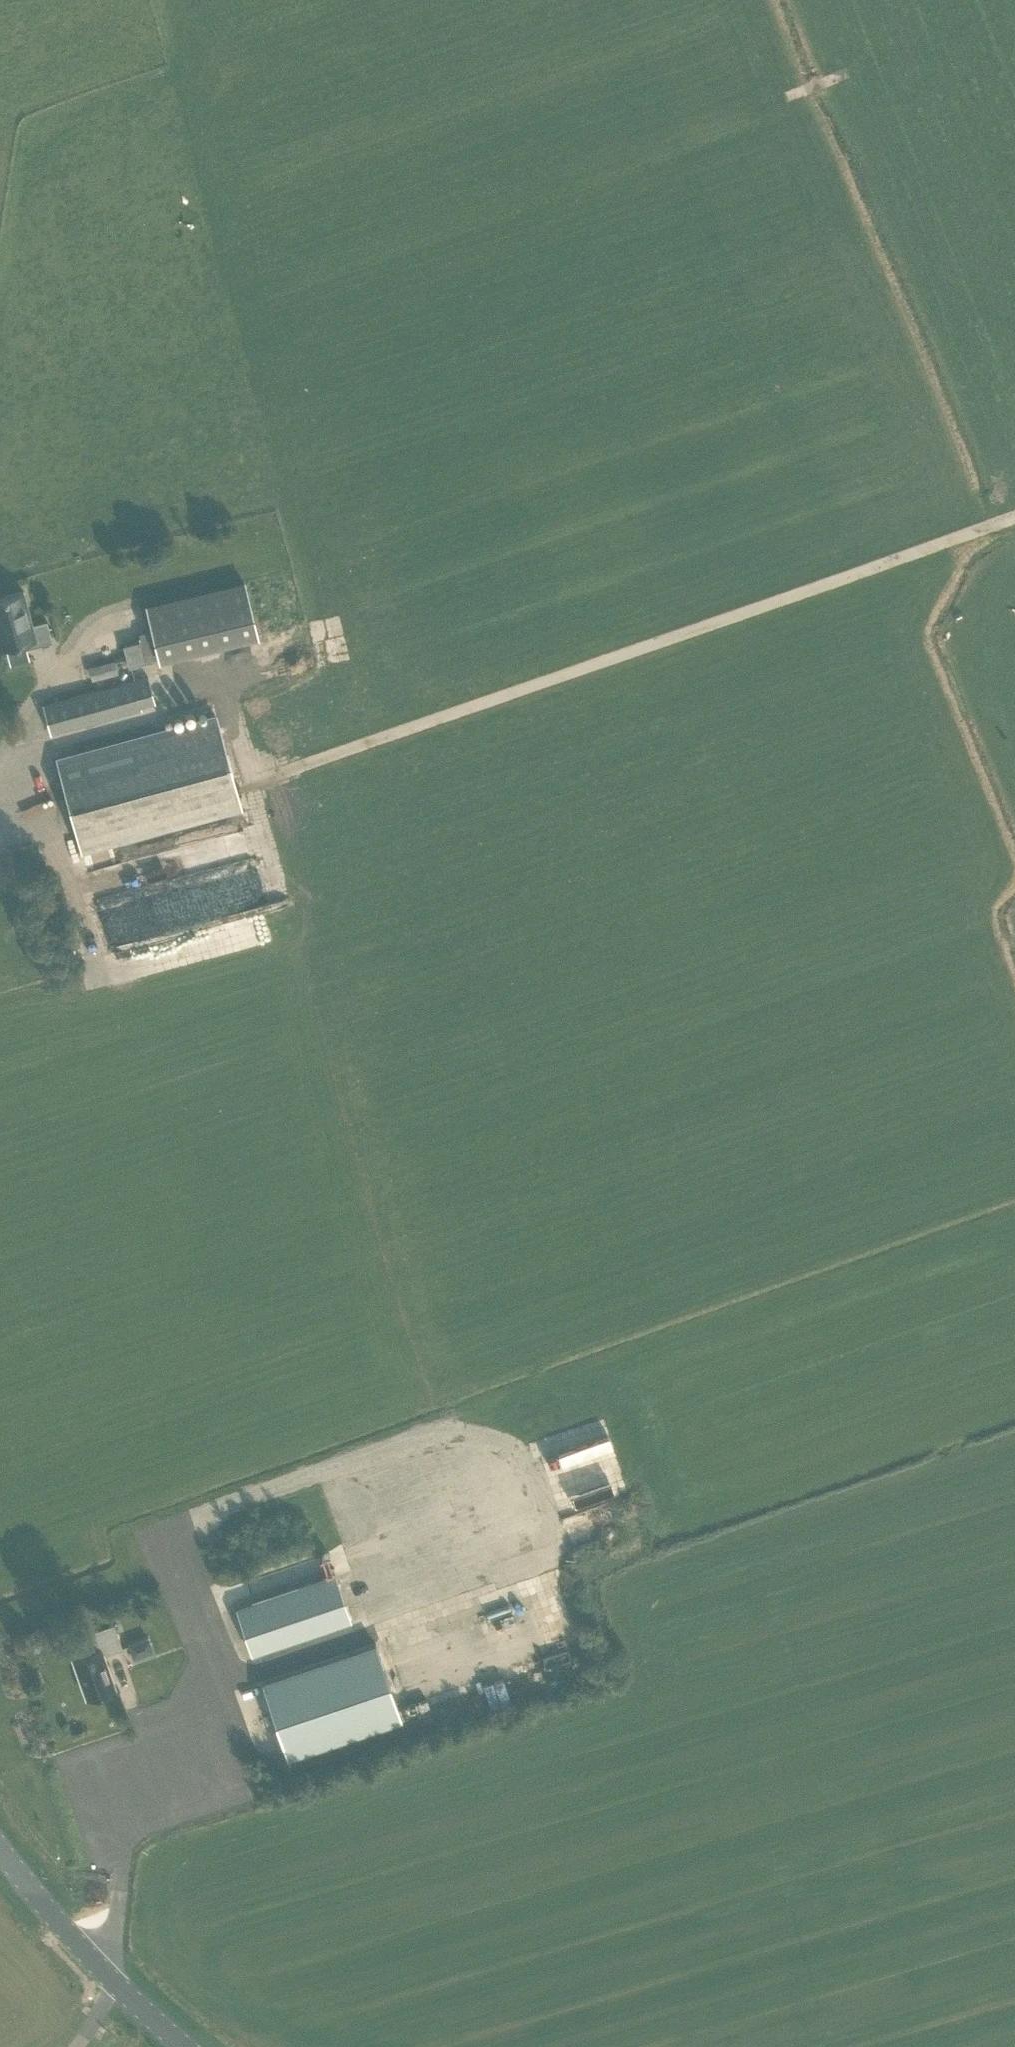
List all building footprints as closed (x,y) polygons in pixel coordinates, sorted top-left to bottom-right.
[(145,606),(159,661),(259,638),(245,581),(145,606)] [(0,598),(0,649),(25,642),(27,648),(52,641),(46,621),(32,625),(23,591),(0,598)] [(128,613),(133,630),(146,626),(141,609),(128,613)] [(147,640),(123,646),(129,668),(153,661),(147,640)] [(102,680),(120,674),(115,660),(97,667),(102,680)] [(52,736),(167,704),(159,675),(44,707),(52,736)] [(240,807),(216,720),(59,763),(83,850),(240,807)] [(226,895),(211,899),(213,909),(229,905),(226,895)] [(163,930),(163,905),(147,905),(147,930),(163,930)] [(251,1655),(348,1621),(333,1576),(235,1610),(251,1655)] [(101,1657),(121,1650),(112,1627),(85,1637),(91,1655),(71,1662),(85,1700),(114,1690),(101,1657)] [(153,1654),(150,1641),(130,1646),(133,1659),(153,1654)] [(289,1757),(400,1719),(375,1645),(264,1683),(289,1757)]
